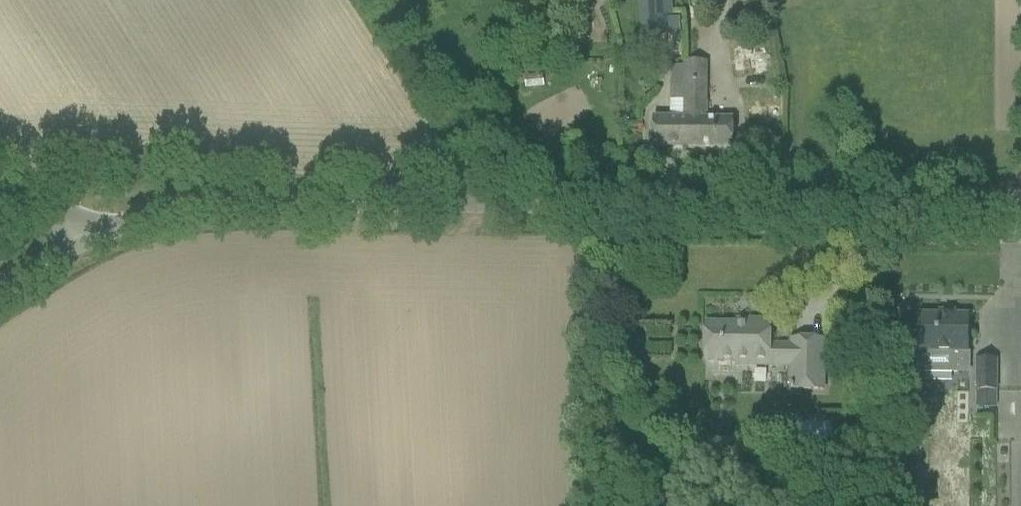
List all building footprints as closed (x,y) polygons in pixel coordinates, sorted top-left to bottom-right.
[(640,33),(661,32),(660,18),(674,17),(673,0),(638,0),(640,33)] [(653,117),(652,147),(691,147),(732,148),(733,118),(713,118),(704,118),(705,64),(683,64),(683,67),(673,67),(672,101),(683,101),(683,110),(683,118),(673,118),(653,117)] [(969,315),(919,315),(919,372),(957,373),(957,367),(968,367),(968,353),(969,353),(969,315)] [(823,390),(823,360),(824,340),(792,340),(792,346),(770,345),(770,321),(749,321),(749,325),(706,324),(705,360),(750,361),(750,365),(791,365),(791,389),(823,390)] [(977,359),(976,391),(996,391),(997,359),(977,359)]
